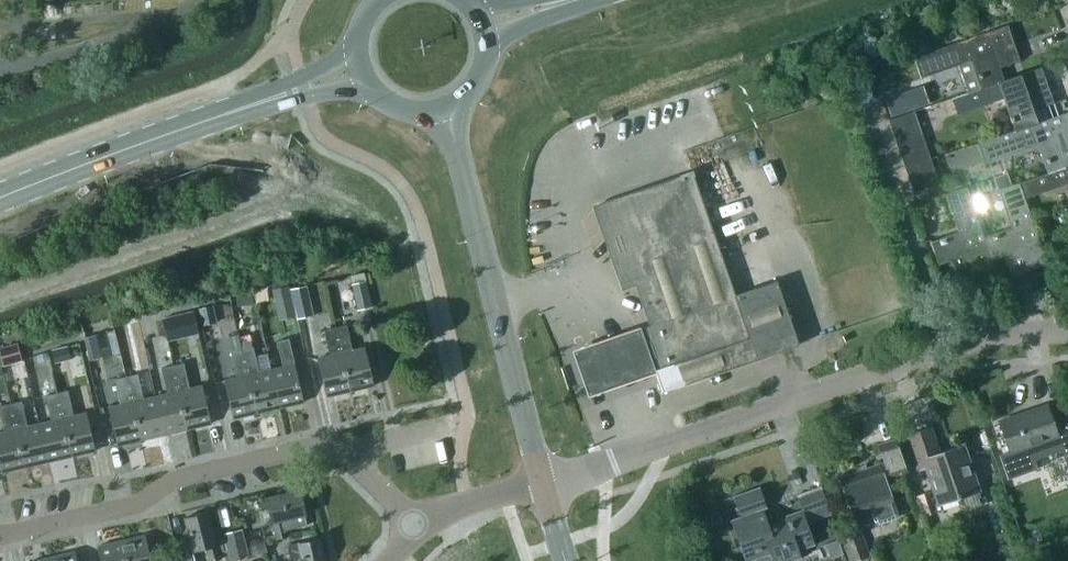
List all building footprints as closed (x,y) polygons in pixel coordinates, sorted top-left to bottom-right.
[(972,58),(983,87),(1001,80),(992,51),(1012,45),(1005,25),(913,57),(920,76),(972,58)] [(1038,67),(1001,80),(983,87),(951,98),(955,110),(1001,94),(1014,130),(1035,123),(1025,94),(1045,87),(1038,67)] [(912,109),(907,93),(882,101),(887,118),(912,109)] [(887,119),(891,131),(916,123),(912,110),(887,119)] [(1050,171),(1067,165),(1067,163),(1059,138),(1067,135),(1067,111),(1035,123),(1014,130),(979,142),(986,162),(1040,143),(1050,171)] [(891,131),(896,144),(921,135),(916,123),(891,131)] [(896,144),(900,156),(925,148),(921,135),(896,144)] [(900,156),(904,169),(929,160),(925,148),(900,156)] [(904,169),(908,181),(933,173),(929,160),(904,169)] [(1050,171),(1016,183),(1021,195),(1067,179),(1067,165),(1050,171)] [(646,325),(638,328),(640,331),(657,380),(661,391),(795,343),(773,281),(732,295),(688,171),(594,205),(624,288),(631,285),(646,325)] [(937,184),(933,173),(908,181),(912,193),(937,184)] [(1005,173),(993,177),(998,189),(1011,184),(1007,173),(1005,173)] [(998,189),(1012,230),(983,240),(990,259),(1018,249),(1025,269),(1044,263),(1021,195),(1016,183),(1011,184),(998,189)] [(992,267),(990,259),(983,240),(965,186),(945,193),(959,234),(930,244),(937,263),(965,253),(972,274),(992,267)] [(363,273),(349,276),(351,284),(365,281),(363,273)] [(351,284),(358,312),(372,309),(365,281),(351,284)] [(290,289),(297,319),(312,316),(305,285),(290,289)] [(288,287),(272,290),(279,320),(294,317),(288,287)] [(237,307),(253,304),(251,290),(235,293),(237,307)] [(210,306),(199,308),(203,325),(214,323),(210,306)] [(192,312),(162,319),(167,338),(197,331),(192,312)] [(346,324),(334,327),(350,390),(373,385),(365,347),(352,350),(346,324)] [(326,396),(350,390),(334,327),(323,330),(329,356),(317,358),(326,396)] [(657,380),(640,331),(573,355),(590,404),(657,380)] [(84,338),(88,354),(110,349),(106,332),(84,338)] [(230,352),(241,349),(237,335),(226,337),(230,352)] [(282,367),(270,370),(279,407),(303,401),(288,338),(276,341),(282,367)] [(21,343),(2,346),(4,360),(23,357),(21,343)] [(54,363),(70,359),(67,346),(50,350),(54,363)] [(257,412),(279,407),(270,370),(259,372),(253,346),(241,349),(257,412)] [(257,412),(241,349),(230,352),(236,377),(223,380),(232,418),(257,412)] [(183,363),(171,366),(187,429),(211,423),(202,385),(189,388),(183,363)] [(163,434),(187,429),(171,366),(161,368),(167,394),(154,397),(163,434)] [(137,374),(125,376),(141,439),(163,434),(154,397),(143,399),(137,374)] [(141,439),(125,376),(115,379),(121,405),(108,408),(117,445),(141,439)] [(68,390),(56,393),(71,456),(95,450),(86,413),(73,416),(68,390)] [(38,424),(48,461),(71,456),(56,393),(45,395),(51,421),(38,424)] [(25,467),(48,461),(38,424),(27,427),(21,401),(10,404),(25,467)] [(10,404),(0,406),(0,412),(5,432),(0,433),(0,467),(1,472),(25,467),(10,404)] [(997,421),(1007,450),(999,452),(1007,477),(1036,468),(1033,459),(1061,449),(1067,466),(1067,413),(1050,419),(1048,414),(1045,405),(997,421)] [(926,467),(939,504),(978,490),(962,445),(939,453),(930,427),(905,435),(917,470),(926,467)] [(852,516),(870,510),(874,523),(878,525),(896,518),(896,513),(884,480),(906,473),(894,438),(877,444),(883,461),(838,477),(852,516)] [(730,519),(744,560),(793,560),(801,558),(798,551),(815,545),(806,520),(829,512),(820,486),(795,495),(800,509),(783,515),(785,522),(769,528),(763,509),(767,508),(759,486),(733,495),(740,516),(730,519)] [(272,522),(276,539),(287,536),(286,530),(307,525),(299,490),(266,498),(272,522)] [(184,517),(188,536),(174,540),(179,560),(195,560),(192,551),(206,548),(209,560),(212,560),(220,559),(218,552),(224,551),(218,528),(213,529),(208,512),(197,514),(194,514),(189,515),(187,516),(184,517)] [(230,560),(237,560),(248,555),(241,529),(223,534),(230,560)] [(850,560),(855,560),(865,557),(856,532),(841,537),(850,560)] [(121,541),(126,560),(151,560),(145,535),(121,541)] [(325,560),(320,538),(287,545),(291,560),(324,560),(325,560)] [(838,539),(825,543),(830,558),(843,554),(838,539)] [(121,541),(97,546),(101,560),(126,560),(121,541)] [(249,547),(252,555),(265,552),(263,543),(249,547)] [(51,557),(51,560),(77,560),(75,552),(51,557)]
